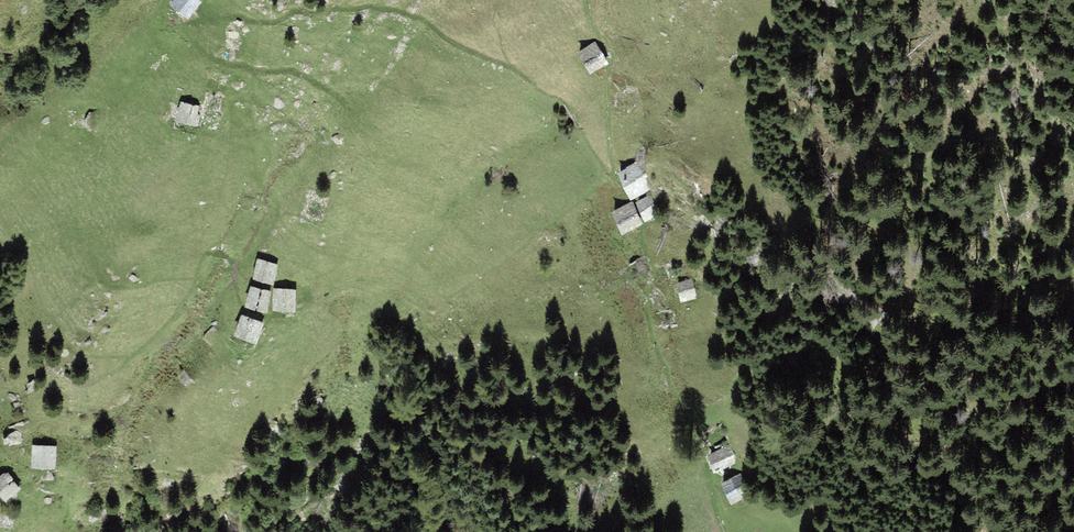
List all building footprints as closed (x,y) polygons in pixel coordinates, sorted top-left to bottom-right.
[(168,8),(187,18),(197,0),(196,0),(173,0),(168,8)] [(595,41),(577,53),(589,75),(608,64),(595,41)] [(181,99),(177,123),(200,128),(205,104),(181,99)] [(636,162),(617,173),(630,200),(650,190),(636,162)] [(651,195),(635,202),(644,222),(660,215),(651,195)] [(633,201),(611,212),(622,235),(643,224),(633,201)] [(276,263),(258,259),(255,277),(272,283),(276,263)] [(691,278),(677,284),(681,303),(696,298),(691,278)] [(249,285),(243,305),(262,313),(268,292),(249,285)] [(296,286),(275,287),(273,312),(295,312),(296,286)] [(244,315),(234,333),(255,344),(265,326),(244,315)] [(57,448),(36,444),(32,466),(54,469),(57,448)] [(714,473),(736,463),(729,447),(706,457),(714,473)] [(0,476),(0,497),(3,502),(21,490),(7,471),(0,476)] [(741,473),(720,484),(731,505),(752,495),(741,473)]
